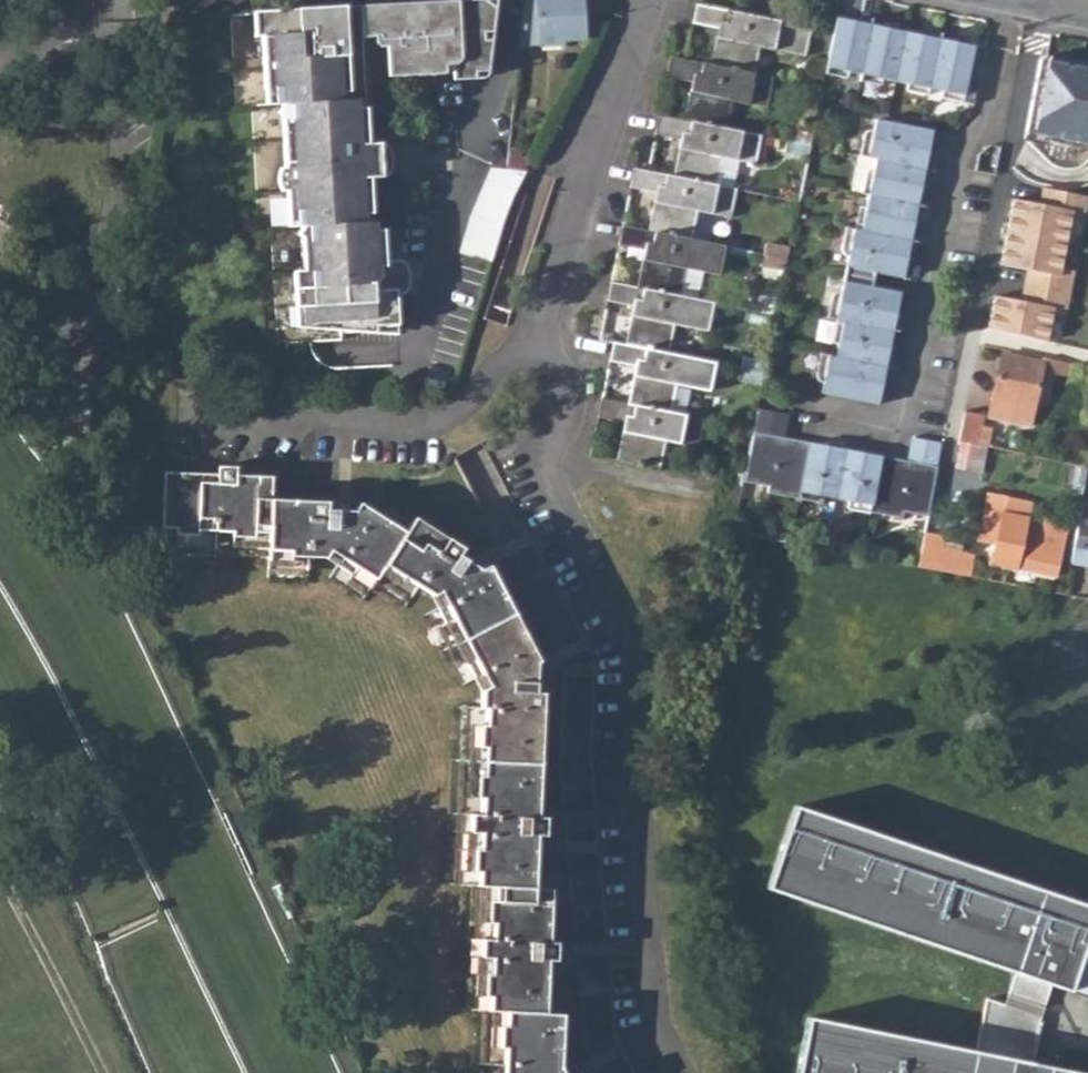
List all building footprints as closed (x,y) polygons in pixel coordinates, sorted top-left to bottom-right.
[(446,73),(445,63),(452,63),(453,72),(473,71),(480,71),(484,32),(482,0),(446,0),(361,5),(363,37),(375,36),(376,42),(379,45),(387,46),(389,76),(446,73)] [(497,0),(482,0),(484,32),(480,71),(489,70),(497,0)] [(564,43),(564,40),(586,38),(584,22),(596,21),(598,0),(537,0),(538,17),(538,33),(539,45),(564,43)] [(725,29),(724,38),(716,36),(711,63),(711,64),(754,72),(760,45),(806,54),(811,25),(696,3),(693,23),(718,28),(725,29)] [(281,103),(285,167),(287,191),(288,210),(291,210),(300,216),(301,226),(304,269),(294,270),(297,327),(399,334),(399,260),(386,260),(384,229),(373,229),(368,230),(368,221),(357,221),(357,214),(372,213),(371,177),(378,177),(377,142),(370,142),(367,107),(358,108),(350,108),(349,100),(341,99),(340,91),(358,90),(352,23),(346,24),(345,6),(261,10),(262,34),(262,36),(265,89),(270,88),(281,94),(281,103)] [(254,11),(255,36),(262,36),(262,34),(261,10),(254,11)] [(860,74),(870,23),(871,18),(854,14),(853,20),(835,16),(824,72),(846,77),(847,71),(860,74)] [(538,33),(538,17),(529,17),(530,34),(538,33)] [(870,23),(860,74),(859,79),(880,84),(881,78),(894,81),(905,25),(889,22),(888,27),(870,23)] [(905,25),(894,81),(907,84),(906,89),(925,92),(925,87),(936,37),(922,34),(923,28),(905,25)] [(718,28),(716,36),(724,38),(725,29),(718,28)] [(985,47),(973,44),(956,40),(957,35),(937,31),(936,37),(925,87),(941,90),(940,96),(974,102),(985,47)] [(685,119),(728,128),(734,97),(768,104),(773,76),(754,72),(711,64),(669,56),(666,77),(692,81),(699,83),(698,91),(690,90),(685,119)] [(454,79),(473,78),(473,71),(453,72),(454,79)] [(692,81),(690,90),(698,91),(699,83),(692,81)] [(265,89),(267,104),(281,103),(281,94),(270,88),(265,89)] [(1028,97),(1017,146),(1066,155),(1063,171),(1059,189),(1087,195),(1087,109),(1028,97)] [(357,99),(349,100),(350,108),(358,108),(357,99)] [(739,159),(757,162),(762,134),(728,128),(685,119),(659,114),(655,133),(681,138),(689,140),(687,148),(680,147),(674,175),(718,183),(733,186),(739,159)] [(865,130),(859,155),(930,169),(934,151),(929,149),(932,129),(912,125),(907,129),(904,123),(875,118),(874,128),(870,127),(865,130)] [(786,138),(810,143),(812,132),(788,128),(786,138)] [(687,148),(689,140),(681,138),(680,147),(687,148)] [(784,149),(808,154),(810,143),(786,138),(784,149)] [(1066,155),(1017,146),(1014,162),(1063,171),(1066,155)] [(508,154),(507,169),(526,172),(527,165),(530,165),(532,156),(521,155),(508,154)] [(930,169),(859,155),(852,190),(868,193),(923,204),(930,169)] [(493,262),(513,197),(526,172),(507,169),(493,167),(471,215),(460,252),(493,262)] [(692,238),(698,209),(714,212),(731,215),(737,187),(733,186),(718,183),(674,175),(634,167),(630,186),(655,191),(663,192),(662,201),(654,200),(649,229),(691,238),(692,238)] [(655,191),(654,200),(662,201),(663,192),(655,191)] [(923,204),(868,193),(866,206),(859,205),(855,227),(910,239),(915,221),(920,222),(923,204)] [(708,241),(714,212),(698,209),(692,238),(707,241),(708,241)] [(288,210),(289,226),(296,226),(301,226),(300,216),(291,210),(288,210)] [(652,250),(651,259),(643,257),(637,286),(680,294),(685,266),(701,269),(719,272),(724,244),(708,241),(707,241),(692,238),(691,238),(649,229),(623,224),(619,244),(644,248),(652,250)] [(874,271),(881,268),(884,273),(904,276),(908,256),(913,257),(916,240),(910,239),(855,227),(845,225),(841,248),(848,255),(844,273),(845,273),(848,273),(872,278),(873,278),(874,271)] [(790,246),(765,241),(763,252),(788,257),(790,246)] [(644,250),(643,257),(651,259),(652,250),(644,248),(644,250)] [(761,263),(785,268),(788,257),(763,252),(761,263)] [(685,266),(680,294),(696,297),(701,269),(685,266)] [(837,318),(893,330),(898,331),(902,313),(896,312),(900,291),(880,287),(875,291),(871,286),(873,278),(872,278),(848,273),(845,273),(844,273),(841,291),(836,292),(832,296),(828,316),(837,318)] [(641,307),(639,316),(631,314),(625,344),(669,353),(669,352),(675,323),(708,329),(714,301),(696,297),(680,294),(637,286),(611,280),(607,300),(633,306),(641,307)] [(633,306),(631,314),(639,316),(641,307),(633,306)] [(893,330),(837,318),(836,320),(832,341),(839,342),(837,355),(891,366),(895,348),(888,347),(893,330)] [(1077,331),(1071,347),(1087,350),(1087,333),(1077,331)] [(628,402),(671,411),(676,384),(691,386),(709,390),(714,362),(669,353),(625,344),(613,342),(609,360),(635,365),(643,367),(641,376),(633,374),(628,402)] [(821,392),(849,397),(855,393),(858,399),(878,403),(882,383),(888,384),(891,366),(837,355),(821,352),(817,375),(824,382),(821,392)] [(1003,353),(989,417),(1030,426),(1042,370),(1070,376),(1073,363),(1044,357),(1043,361),(1003,353)] [(767,361),(742,357),(740,368),(765,372),(767,361)] [(641,376),(643,367),(635,365),(633,374),(641,376)] [(738,378),(763,383),(765,372),(740,368),(738,378)] [(685,413),(691,386),(676,384),(671,411),(685,413)] [(659,469),(666,440),(699,447),(705,417),(685,413),(671,411),(628,402),(602,397),(598,416),(624,421),(632,423),(630,431),(622,430),(616,460),(659,469)] [(790,412),(758,406),(746,477),(771,481),(769,493),(824,502),(825,494),(849,497),(847,505),(902,514),(903,506),(930,511),(942,441),(912,437),(909,455),(786,435),(790,412)] [(978,445),(984,414),(965,410),(958,439),(961,441),(978,445)] [(624,421),(622,430),(630,431),(632,423),(624,421)] [(961,441),(956,467),(980,472),(985,446),(978,445),(961,441)] [(1087,465),(1087,463),(1087,449),(1079,447),(1074,463),(1087,465)] [(268,559),(268,565),(268,577),(308,578),(309,556),(309,549),(325,550),(340,559),(337,564),(329,576),(363,598),(373,583),(406,604),(418,585),(422,580),(436,590),(444,604),(438,607),(426,613),(462,684),(475,678),(481,675),(488,690),(498,691),(496,706),(486,706),(486,708),(479,707),(459,705),(450,883),(471,885),(461,1008),(479,1009),(477,1063),(505,1064),(514,1065),(514,1068),(509,1072),(548,1072),(552,1071),(555,1012),(545,1012),(538,1011),(539,975),(529,975),(528,964),(539,964),(538,959),(547,960),(557,960),(557,941),(549,940),(542,940),(543,888),(533,887),(526,886),(527,850),(517,850),(517,839),(526,839),(527,834),(536,834),(545,835),(545,816),(530,815),(535,710),(542,710),(543,692),(535,691),(534,681),(526,680),(527,667),(531,665),(481,568),(480,569),(476,571),(464,563),(467,560),(458,554),(463,547),(447,538),(443,544),(410,524),(405,532),(401,538),(380,525),(355,509),(354,510),(352,514),(338,513),(338,509),(328,509),(328,501),(310,500),(309,508),(271,507),(271,500),(271,484),(236,483),(237,475),(237,474),(237,466),(218,465),(218,473),(217,481),(212,481),(212,493),(201,493),(201,481),(164,479),(162,535),(175,536),(175,556),(268,559)] [(201,481),(201,493),(212,493),(212,481),(217,481),(218,473),(165,471),(164,479),(201,481)] [(236,483),(271,484),(272,476),(237,474),(237,475),(236,483)] [(992,562),(1057,576),(1066,537),(1026,528),(1031,501),(1006,496),(1005,507),(999,509),(986,506),(979,540),(996,543),(992,562)] [(271,507),(309,508),(310,500),(271,500),(271,507)] [(405,532),(359,503),(355,509),(380,525),(401,538),(405,532)] [(1080,509),(1073,549),(1076,550),(1074,563),(1087,566),(1087,510),(1080,509)] [(447,538),(414,517),(410,524),(443,544),(447,538)] [(918,566),(970,576),(973,558),(941,551),(943,535),(925,531),(918,566)] [(340,559),(325,550),(309,549),(309,556),(325,557),(337,564),(340,559)] [(480,569),(467,560),(464,563),(476,571),(480,569)] [(481,568),(531,665),(535,662),(538,660),(489,565),(481,568)] [(436,590),(422,580),(418,585),(432,594),(438,607),(444,604),(436,590)] [(534,681),(535,662),(531,665),(527,667),(526,680),(534,681)] [(481,690),(479,707),(486,708),(486,706),(496,706),(498,691),(488,690),(481,675),(475,678),(481,690)] [(766,887),(1015,970),(1004,1002),(986,996),(977,1050),(808,1017),(796,1072),(1083,1072),(1031,1063),(1040,1025),(1039,1017),(1051,984),(1087,996),(1087,904),(796,805),(766,887)] [(533,887),(536,834),(527,834),(526,839),(517,839),(517,850),(527,850),(526,886),(533,887)] [(549,940),(551,888),(543,888),(542,940),(549,940)] [(545,1012),(547,960),(538,959),(539,964),(528,964),(529,975),(539,975),(538,1011),(545,1012)] [(560,1066),(563,1013),(555,1012),(552,1071),(548,1072),(564,1072),(560,1066)] [(514,1068),(514,1065),(505,1064),(505,1072),(509,1072),(514,1068)]
